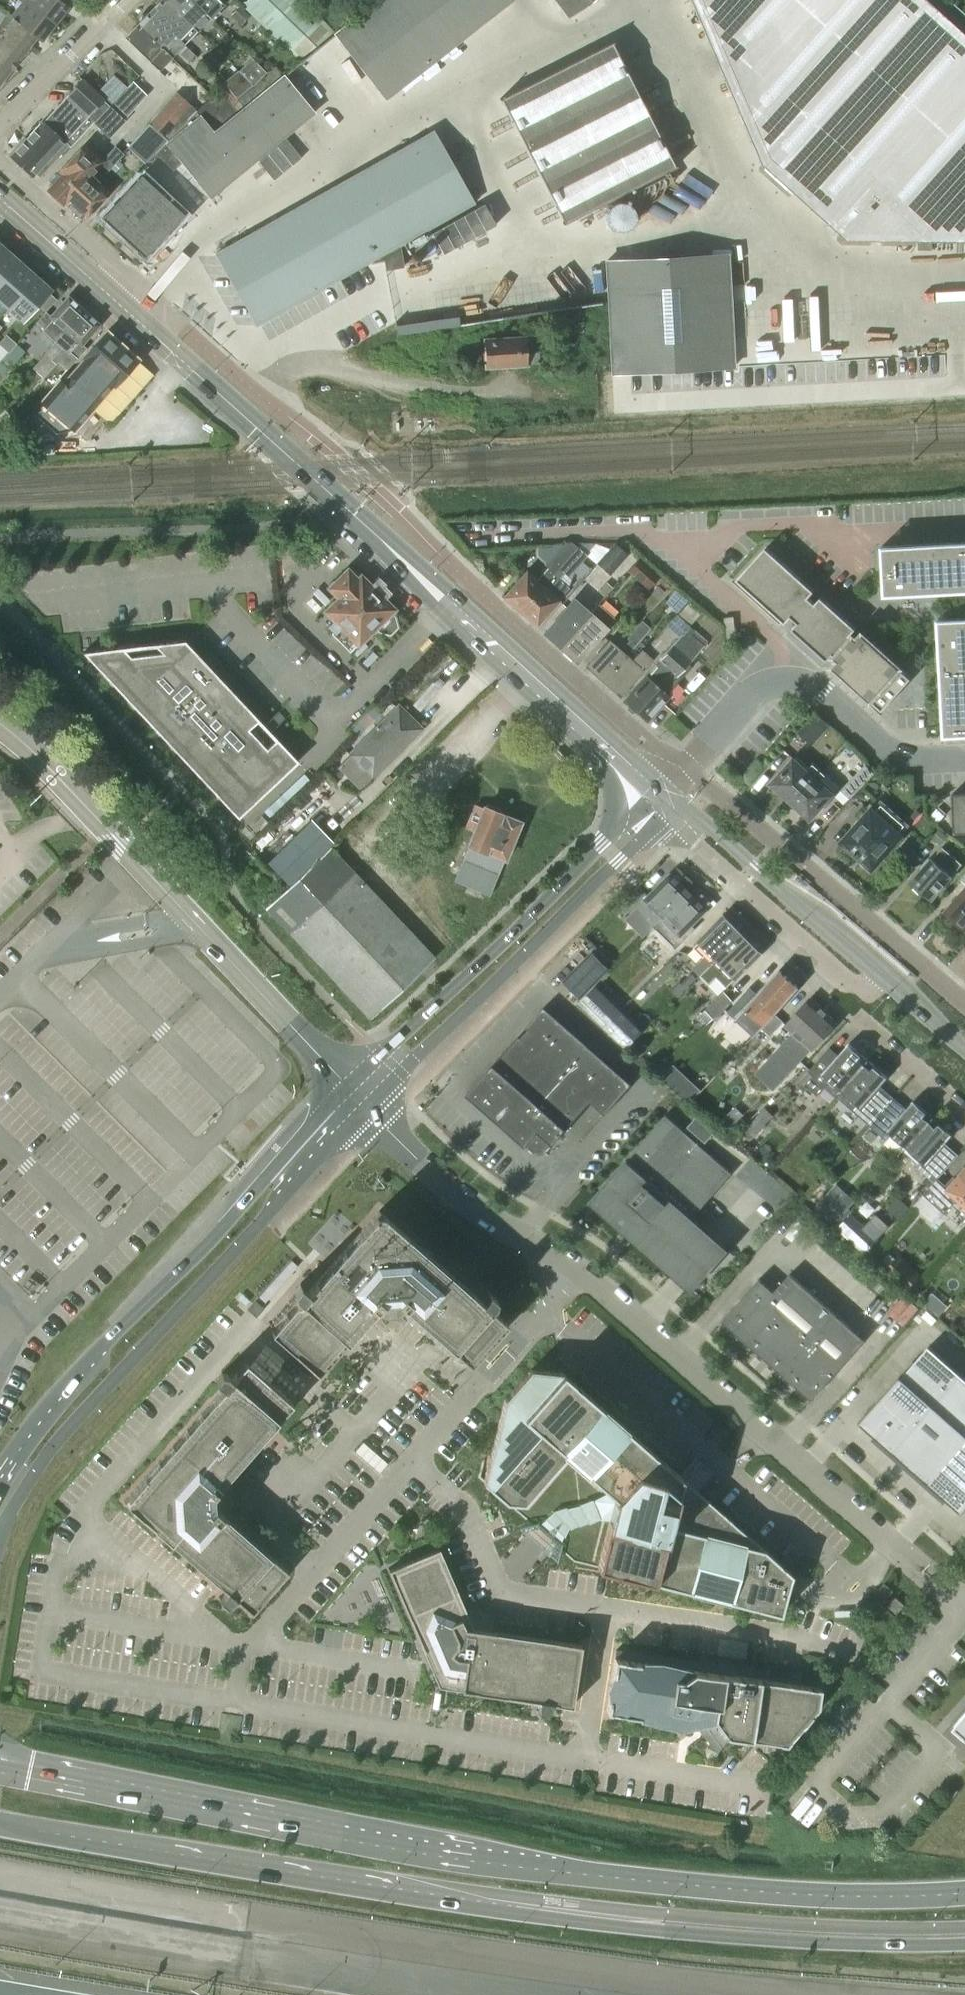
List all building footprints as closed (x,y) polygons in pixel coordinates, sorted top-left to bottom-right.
[(58,0),(22,0),(24,2),(26,3),(52,24),(58,17),(59,18),(68,8),(58,0)] [(185,45),(198,32),(195,29),(165,0),(163,0),(151,12),(185,45)] [(188,23),(193,27),(195,29),(198,32),(210,18),(191,0),(165,0),(188,23)] [(211,19),(225,6),(219,0),(191,0),(211,19)] [(241,5),(252,15),(299,63),(335,31),(320,17),(312,26),(305,19),(313,10),(302,0),(245,0),(241,5)] [(333,34),(389,99),(517,0),(378,0),(333,34)] [(567,16),(595,1),(596,0),(554,0),(567,16)] [(755,162),(845,241),(964,243),(964,35),(926,0),(687,0),(755,162)] [(47,31),(52,24),(26,3),(24,2),(23,1),(10,17),(12,20),(5,29),(27,46),(34,38),(40,43),(48,33),(47,31)] [(240,6),(231,15),(241,25),(250,16),(240,6)] [(173,58),(178,52),(189,62),(196,55),(185,45),(151,12),(138,25),(173,59),(173,58)] [(160,72),(173,59),(138,25),(125,39),(160,72)] [(0,35),(0,85),(17,64),(14,62),(27,46),(5,29),(0,35)] [(611,42),(501,99),(565,224),(675,167),(611,42)] [(256,84),(268,74),(253,59),(242,70),(256,84)] [(227,89),(221,94),(237,112),(242,108),(281,76),(275,68),(268,74),(256,84),(236,100),(228,88),(227,89)] [(241,69),(226,81),(230,86),(228,88),(236,100),(256,84),(242,70),(241,69)] [(242,108),(237,112),(214,131),(200,115),(197,111),(166,143),(182,163),(182,164),(211,199),(316,113),(284,74),(281,76),(242,108)] [(36,174),(40,177),(93,123),(109,105),(82,80),(11,156),(33,177),(36,174)] [(110,105),(109,105),(93,123),(109,138),(126,121),(124,120),(148,96),(133,82),(110,105)] [(190,92),(184,99),(190,104),(196,97),(190,92)] [(176,93),(149,124),(168,141),(197,111),(191,105),(190,104),(184,99),(176,93)] [(214,131),(237,112),(221,94),(211,102),(210,100),(198,110),(197,111),(200,115),(214,131)] [(149,124),(129,147),(146,163),(168,141),(149,124)] [(475,203),(434,131),(243,238),(216,253),(257,326),(369,263),(384,260),(386,271),(404,267),(400,246),(475,203)] [(182,163),(166,143),(156,153),(174,171),(182,164),(182,163)] [(62,175),(48,191),(63,205),(65,203),(65,202),(90,175),(91,175),(94,171),(98,167),(104,161),(112,168),(118,161),(120,159),(124,155),(115,146),(106,157),(103,160),(85,144),(59,172),(62,175)] [(90,175),(65,202),(65,203),(84,220),(110,192),(99,182),(105,175),(111,168),(112,168),(104,161),(98,167),(94,171),(91,175),(90,175)] [(122,165),(118,161),(112,168),(111,168),(116,172),(122,165)] [(145,257),(184,215),(142,175),(102,218),(145,257)] [(21,264),(6,250),(0,257),(0,288),(21,264)] [(611,375),(736,368),(729,254),(605,261),(608,305),(611,375)] [(21,264),(0,288),(0,302),(9,310),(37,277),(21,264)] [(53,291),(37,277),(9,310),(25,324),(53,291)] [(52,345),(84,311),(68,296),(50,317),(46,313),(36,323),(41,327),(40,328),(49,337),(46,340),(52,345)] [(77,359),(86,349),(82,345),(100,325),(84,311),(52,345),(59,351),(62,348),(68,354),(70,352),(77,359)] [(41,402),(33,413),(61,435),(78,434),(96,412),(102,406),(99,403),(138,360),(107,332),(68,375),(65,372),(58,381),(59,382),(41,402)] [(525,339),(484,341),(486,371),(526,369),(526,366),(539,366),(539,355),(526,355),(525,339)] [(8,352),(0,344),(0,361),(8,352)] [(0,364),(0,370),(4,374),(25,351),(17,345),(0,364)] [(538,580),(528,571),(504,597),(520,611),(577,547),(572,542),(565,542),(544,565),(548,569),(538,580)] [(600,564),(613,575),(630,557),(618,545),(600,564)] [(577,547),(520,611),(536,626),(560,599),(550,590),(564,574),(568,577),(587,556),(577,547)] [(929,572),(964,570),(964,547),(928,549),(929,572)] [(832,655),(837,658),(854,639),(851,636),(856,630),(822,597),(816,603),(812,599),(817,593),(770,548),(740,579),(788,624),(793,618),(798,623),(793,629),(827,661),(832,655)] [(929,572),(928,549),(880,551),(882,599),(931,596),(929,572)] [(630,572),(650,591),(661,579),(641,561),(630,572)] [(931,596),(964,594),(964,570),(929,572),(931,596)] [(379,632),(390,635),(398,627),(395,616),(390,612),(394,609),(361,577),(358,581),(348,571),(330,588),(340,598),(324,614),(331,624),(328,627),(332,631),(330,634),(349,653),(375,628),(379,632)] [(561,647),(590,614),(581,605),(573,613),(568,609),(546,633),(561,647)] [(589,627),(595,619),(590,614),(561,647),(577,660),(599,635),(589,627)] [(646,648),(639,642),(639,641),(604,679),(619,693),(651,658),(656,662),(645,675),(646,676),(689,626),(676,615),(646,648)] [(933,618),(934,643),(964,641),(964,616),(933,618)] [(628,640),(629,641),(621,650),(611,641),(589,666),(604,679),(639,641),(639,642),(650,629),(643,623),(628,640)] [(670,678),(673,674),(676,677),(705,645),(693,635),(696,632),(689,626),(646,676),(647,677),(625,703),(646,721),(675,689),(669,684),(672,681),(670,678)] [(841,661),(835,668),(883,711),(912,679),(864,635),(858,642),(854,639),(837,658),(841,661)] [(184,641),(82,653),(238,819),(298,763),(276,739),(265,749),(248,730),(258,720),(184,641)] [(935,665),(964,663),(964,641),(934,643),(935,665)] [(937,691),(959,690),(964,689),(964,663),(935,665),(937,691)] [(961,729),(959,690),(937,691),(939,730),(961,729)] [(338,769),(360,789),(419,729),(398,708),(351,756),(338,769)] [(813,744),(826,730),(812,718),(799,733),(813,744)] [(813,762),(809,767),(798,757),(773,784),(792,801),(821,769),(813,762)] [(866,765),(841,791),(850,800),(875,774),(866,765)] [(811,818),(836,791),(825,780),(829,776),(821,769),(792,801),(811,818)] [(953,795),(955,834),(964,833),(964,794),(953,795)] [(455,882),(491,896),(520,823),(503,816),(500,808),(490,804),(485,806),(484,809),(475,805),(466,827),(475,831),(455,882)] [(903,834),(874,809),(843,842),(873,868),(903,834)] [(945,815),(937,809),(930,817),(940,824),(945,815)] [(934,827),(916,811),(910,817),(916,822),(914,825),(926,836),(934,827)] [(268,860),(267,862),(289,885),(333,842),(310,819),(268,860)] [(933,838),(941,844),(947,837),(940,830),(933,838)] [(266,908),(370,1018),(435,958),(331,847),(266,908)] [(931,901),(963,865),(943,847),(912,883),(931,901)] [(656,926),(690,892),(681,884),(681,879),(677,876),(673,876),(671,874),(638,907),(656,926)] [(945,913),(964,931),(964,930),(964,891),(945,913)] [(698,900),(690,892),(663,919),(682,937),(708,911),(706,908),(711,903),(703,895),(698,900)] [(711,958),(716,962),(718,961),(743,936),(724,917),(699,942),(700,943),(695,947),(704,957),(693,968),(702,977),(714,965),(709,960),(711,958)] [(714,965),(702,977),(710,985),(717,978),(727,988),(731,984),(761,954),(759,952),(759,947),(754,942),(749,942),(743,936),(718,961),(716,962),(714,965)] [(593,954),(566,981),(583,997),(610,970),(593,954)] [(751,1020),(755,1015),(765,1025),(772,1017),(798,987),(780,971),(747,1008),(748,1009),(744,1014),(751,1020)] [(579,1003),(604,1027),(623,1009),(622,1009),(620,1011),(608,999),(601,1005),(590,994),(598,985),(579,1003)] [(724,992),(705,1010),(698,1017),(705,1023),(712,1017),(715,1020),(733,1001),(724,992)] [(748,1116),(772,1090),(773,1091),(812,1049),(813,1050),(837,1024),(810,999),(786,1025),(794,1033),(756,1075),(731,1100),(748,1116)] [(551,1143),(554,1145),(592,1102),(606,1114),(632,1084),(545,1007),(527,1028),(529,1030),(478,1087),(479,1100),(536,1150),(545,1150),(551,1143)] [(623,1009),(604,1027),(626,1050),(645,1031),(644,1030),(642,1033),(621,1012),(623,1010),(623,1009)] [(775,1016),(761,1031),(769,1038),(783,1023),(775,1016)] [(834,1097),(841,1090),(842,1091),(868,1061),(849,1044),(839,1056),(830,1048),(809,1072),(813,1076),(805,1085),(818,1096),(824,1089),(834,1097)] [(853,1111),(870,1126),(894,1098),(880,1086),(887,1078),(868,1061),(842,1091),(858,1105),(853,1111)] [(892,1134),(907,1148),(933,1118),(913,1101),(907,1109),(894,1098),(870,1126),(886,1140),(892,1134)] [(743,1130),(753,1140),(775,1118),(765,1108),(743,1130)] [(735,1109),(723,1121),(731,1128),(743,1117),(735,1109)] [(679,1282),(691,1293),(729,1249),(717,1239),(693,1217),(733,1173),(666,1115),(589,1203),(655,1261),(679,1282)] [(718,1132),(699,1116),(688,1129),(706,1145),(718,1132)] [(952,1135),(933,1118),(907,1148),(922,1161),(917,1168),(934,1182),(938,1179),(959,1155),(945,1143),(952,1135)] [(957,1180),(954,1177),(946,1187),(938,1179),(934,1182),(923,1195),(945,1214),(958,1199),(964,1205),(964,1170),(957,1180)] [(851,1206),(832,1189),(813,1209),(833,1226),(851,1206)] [(300,1301),(272,1333),(318,1374),(376,1309),(385,1314),(397,1313),(405,1307),(471,1364),(507,1323),(491,1309),(495,1304),(496,1298),(487,1291),(486,1292),(488,1293),(482,1301),(379,1211),(308,1292),(301,1285),(303,1283),(301,1282),(293,1291),(296,1297),(300,1301)] [(852,1216),(838,1230),(865,1256),(890,1228),(876,1215),(864,1228),(852,1216)] [(885,1273),(911,1295),(925,1278),(899,1255),(885,1273)] [(301,1269),(294,1263),(262,1298),(269,1304),(301,1269)] [(791,1275),(775,1294),(759,1280),(723,1321),(746,1341),(796,1280),(791,1275)] [(746,1341),(812,1399),(865,1339),(796,1280),(746,1341)] [(256,1318),(264,1309),(255,1301),(247,1310),(256,1318)] [(944,1303),(935,1313),(939,1316),(948,1306),(944,1303)] [(861,1423),(875,1436),(947,1499),(961,1511),(964,1507),(964,1379),(929,1347),(861,1423)] [(272,1558),(223,1515),(228,1505),(227,1493),(220,1485),(278,1419),(292,1403),(246,1363),(232,1379),(227,1374),(222,1373),(216,1380),(224,1388),(125,1501),(171,1541),(217,1582),(227,1591),(220,1599),(226,1605),(232,1603),(236,1598),(252,1613),(288,1572),(272,1558)] [(598,1568),(781,1614),(791,1573),(563,1372),(531,1370),(505,1399),(484,1482),(507,1503),(525,1504),(568,1456),(610,1493),(594,1501),(601,1520),(610,1520),(598,1568)] [(352,1453),(381,1479),(389,1470),(377,1454),(359,1444),(351,1453),(352,1453)] [(582,1645),(487,1631),(487,1620),(478,1613),(468,1616),(439,1549),(389,1570),(439,1686),(539,1701),(538,1712),(547,1713),(550,1708),(551,1703),(572,1706),(582,1645)] [(894,1591),(885,1584),(873,1597),(882,1605),(894,1591)] [(897,1614),(905,1606),(896,1598),(888,1607),(897,1614)] [(691,1721),(695,1721),(716,1750),(712,1757),(713,1758),(729,1736),(786,1745),(818,1707),(821,1688),(728,1674),(725,1667),(616,1650),(607,1711),(677,1721),(681,1722),(686,1722),(691,1721)] [(964,1735),(964,1714),(955,1726),(964,1735)]
